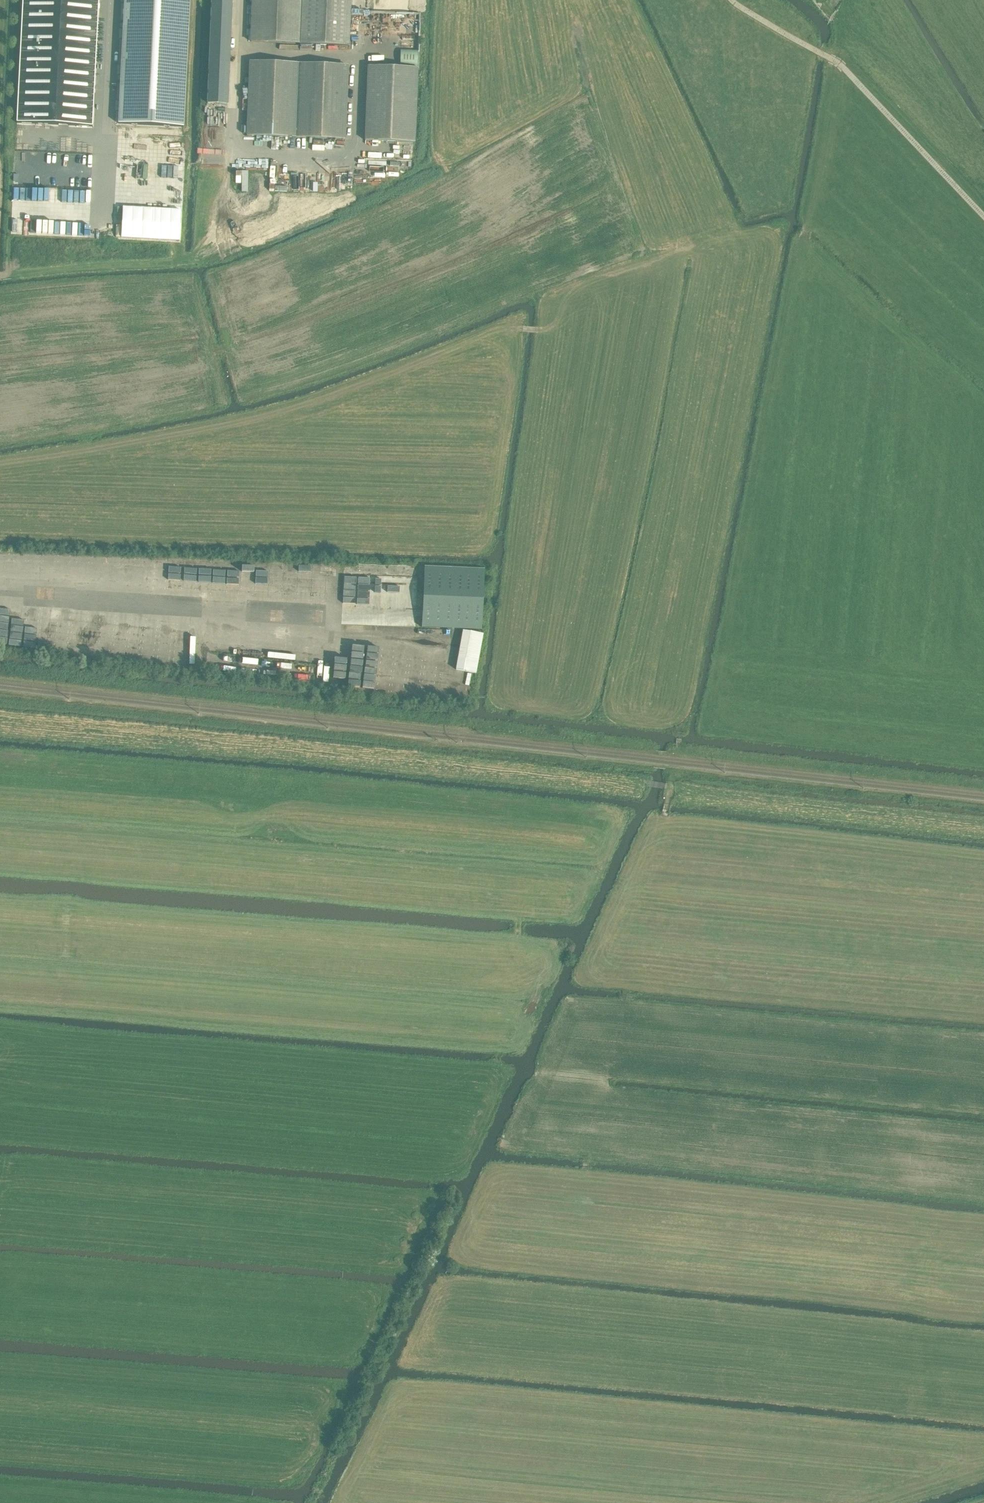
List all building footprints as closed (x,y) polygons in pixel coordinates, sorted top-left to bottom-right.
[(17,78),(15,118),(91,122),(93,82),(94,77),(96,38),(96,35),(97,0),(22,0),(17,78)] [(116,172),(181,175),(189,0),(124,0),(118,118),(116,172)] [(229,64),(232,0),(211,0),(207,103),(228,104),(229,64)] [(351,0),(251,0),(250,42),(349,46),(351,0)] [(354,9),(402,11),(402,0),(354,0),(354,9)] [(296,139),(298,65),(249,63),(249,72),(246,137),(296,139)] [(345,140),(348,66),(298,65),(296,139),(345,140)] [(415,143),(417,69),(368,67),(365,142),(415,143)] [(123,207),(121,237),(179,241),(180,210),(123,207)] [(424,566),(422,627),(481,629),(484,569),(424,566)]
